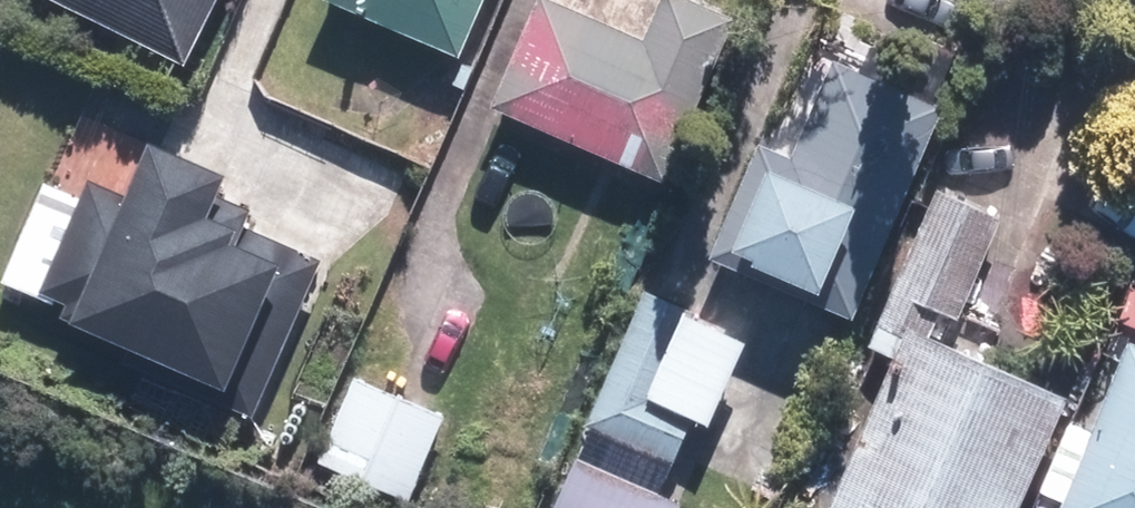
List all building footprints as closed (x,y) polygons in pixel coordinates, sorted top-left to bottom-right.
[(193,54),(219,0),(84,0),(193,54)] [(473,51),(495,0),(356,0),(473,51)] [(749,11),(721,0),(668,0),(655,32),(575,0),(549,0),(506,105),(682,176),(749,11)] [(957,101),(843,50),(799,148),(769,134),(717,249),(860,314),(957,101)] [(265,203),(235,190),(246,165),(169,130),(138,200),(99,183),(35,326),(260,428),(337,258),(256,222),(265,203)] [(1080,389),(963,341),(1016,214),(941,183),(873,346),(898,356),(834,507),(1031,507),(1080,389)] [(760,332),(699,305),(656,286),(556,507),(691,507),(694,501),(668,489),(701,416),(719,423),(760,332)] [(1050,487),(1071,496),(1066,507),(1134,507),(1134,351),(1105,424),(1081,414),(1050,487)] [(364,371),(324,457),(414,498),(454,412),(364,371)]
